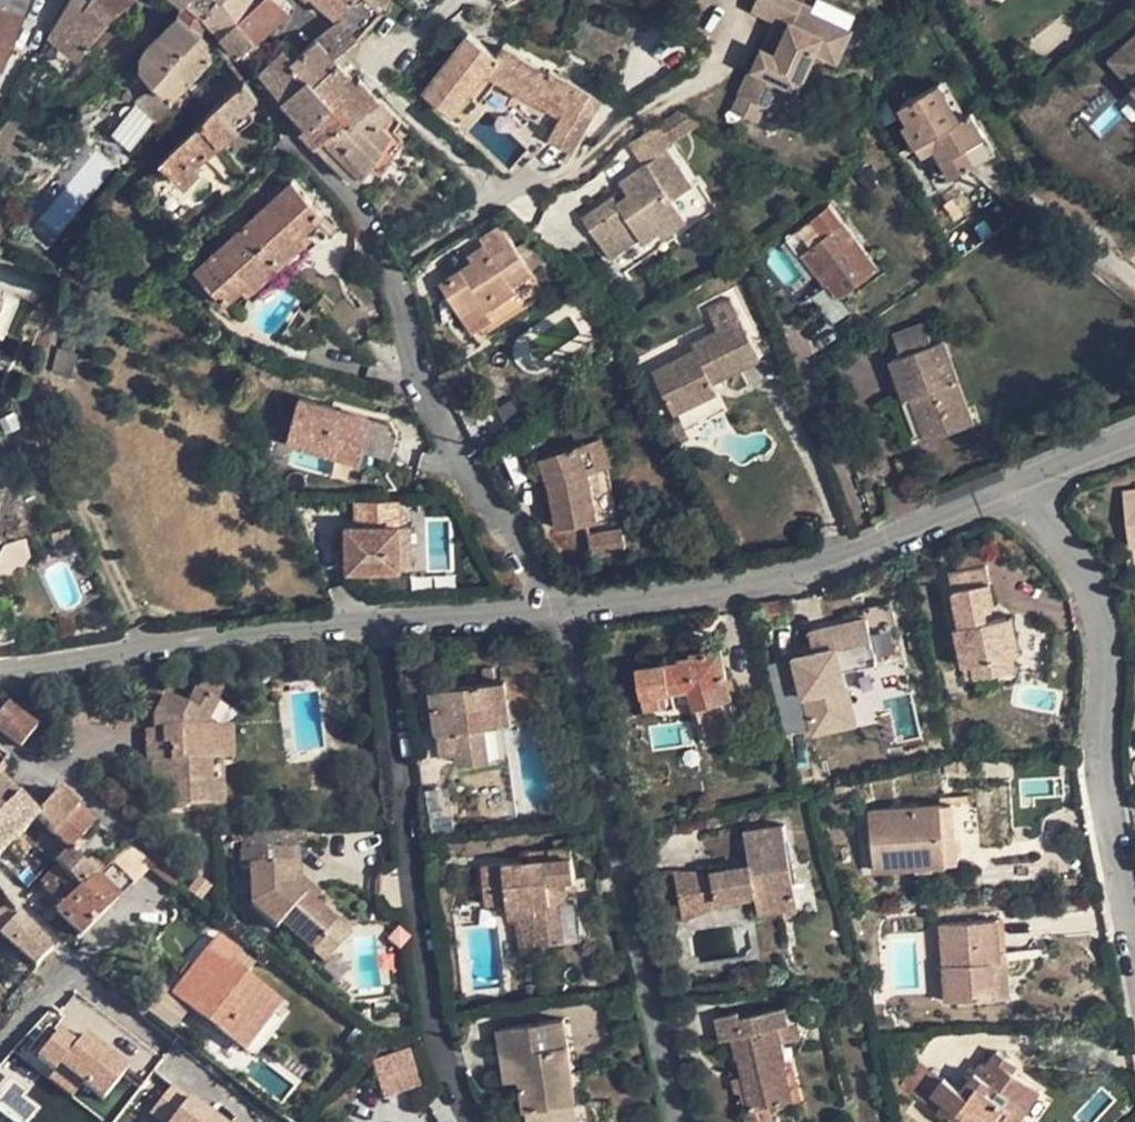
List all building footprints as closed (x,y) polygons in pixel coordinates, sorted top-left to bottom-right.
[(5,66),(24,16),(10,11),(15,0),(0,0),(0,65),(5,66)] [(115,14),(98,0),(69,0),(48,35),(79,59),(115,14)] [(115,14),(132,0),(98,0),(115,14)] [(194,38),(201,30),(208,18),(227,2),(225,0),(185,0),(178,14),(153,40),(146,47),(140,55),(140,66),(154,81),(176,57),(194,38)] [(227,2),(208,18),(219,32),(236,17),(255,0),(225,0),(227,2)] [(236,17),(255,37),(290,7),(282,0),(255,0),(236,17)] [(336,14),(348,0),(318,0),(336,14)] [(340,19),(357,36),(381,8),(373,0),(348,0),(336,14),(340,19)] [(773,47),(769,45),(756,71),(792,90),(805,65),(816,70),(835,34),(856,44),(872,14),(845,0),(797,0),(773,47)] [(236,17),(219,32),(238,51),(255,37),(236,17)] [(335,57),(357,36),(340,19),(298,53),(292,58),(307,74),(314,81),(338,60),(335,57)] [(451,114),(468,92),(478,99),(495,78),(532,100),(539,88),(567,104),(561,116),(548,138),(571,149),(600,97),(578,85),(549,70),(547,73),(503,46),(496,55),(467,32),(422,90),(451,114)] [(1123,47),(1134,60),(1134,36),(1123,47)] [(176,57),(154,81),(156,83),(170,97),(212,56),(194,38),(176,57)] [(287,42),(282,47),(292,58),(298,53),(287,42)] [(282,97),(307,74),(292,58),(282,47),(257,71),(282,97)] [(1134,86),(1134,74),(1128,67),(1134,60),(1123,47),(1109,60),(1134,87),(1134,86)] [(338,60),(314,81),(333,101),(346,117),(351,121),(380,98),(360,76),(356,80),(338,60)] [(781,84),(756,71),(748,86),(773,99),(781,84)] [(307,74),(282,97),(309,124),(333,101),(314,81),(307,74)] [(205,115),(200,122),(218,144),(238,128),(253,117),(245,105),(258,96),(245,79),(218,102),(208,112),(205,115)] [(170,97),(156,83),(136,101),(162,128),(177,106),(170,97)] [(940,83),(901,106),(910,121),(905,123),(922,154),(935,146),(953,176),(994,152),(971,111),(960,118),(940,83)] [(567,104),(539,88),(532,100),(561,116),(567,104)] [(346,117),(315,143),(336,164),(356,181),(369,163),(380,171),(391,154),(381,146),(393,130),(400,119),(394,113),(380,98),(351,121),(346,117)] [(346,117),(333,101),(309,124),(302,129),(315,143),(346,117)] [(129,151),(154,122),(134,106),(109,135),(129,151)] [(174,146),(159,161),(183,185),(199,168),(194,164),(218,144),(200,122),(179,141),(174,146)] [(613,196),(582,217),(597,238),(609,230),(614,237),(631,225),(640,237),(642,241),(658,230),(662,236),(687,218),(673,199),(691,186),(666,149),(672,145),(657,124),(628,143),(643,165),(619,181),(624,188),(628,194),(618,202),(613,196)] [(393,130),(381,146),(391,154),(402,139),(393,130)] [(41,212),(56,227),(115,167),(100,152),(41,212)] [(244,214),(263,197),(254,187),(211,224),(226,241),(195,269),(216,292),(209,299),(218,309),(240,288),(246,283),(252,289),(304,242),(299,236),(305,230),(321,216),(291,182),(249,219),(244,214)] [(628,194),(624,188),(613,196),(618,202),(628,194)] [(876,265),(829,204),(786,238),(801,257),(805,254),(827,282),(829,280),(840,294),(876,265)] [(609,230),(597,238),(611,256),(640,237),(631,225),(614,237),(609,230)] [(471,263),(439,284),(470,331),(490,318),(484,309),(514,290),(510,284),(530,271),(529,270),(543,260),(535,247),(520,256),(500,226),(480,240),(484,247),(467,257),(471,263)] [(310,236),(305,230),(299,236),(304,242),(310,236)] [(876,265),(840,294),(846,301),(882,273),(876,265)] [(246,283),(240,288),(246,294),(252,289),(246,283)] [(333,306),(322,295),(314,303),(325,315),(333,306)] [(657,371),(652,373),(673,414),(717,392),(712,383),(760,357),(730,299),(707,310),(718,331),(692,345),(695,351),(657,371)] [(325,315),(314,303),(304,312),(307,315),(316,324),(325,315)] [(309,331),(316,324),(307,315),(301,322),(309,331)] [(932,344),(924,323),(893,335),(900,356),(889,360),(899,383),(907,380),(913,396),(911,397),(927,441),(974,422),(957,379),(958,379),(943,340),(932,344)] [(668,351),(651,359),(657,371),(695,351),(692,345),(668,351)] [(907,380),(899,383),(905,399),(911,397),(913,396),(907,380)] [(388,423),(299,399),(290,433),(379,457),(388,423)] [(572,429),(578,444),(595,437),(585,410),(569,417),(572,429)] [(357,459),(359,452),(290,433),(288,441),(357,459)] [(578,444),(541,457),(552,489),(558,528),(598,520),(589,472),(611,465),(601,435),(595,437),(578,444)] [(1124,490),(1128,548),(1134,548),(1134,490),(1124,490)] [(621,527),(586,533),(592,554),(625,548),(621,527)] [(409,574),(406,530),(344,535),(345,542),(346,558),(347,578),(409,574)] [(337,559),(346,558),(345,542),(336,543),(337,559)] [(958,571),(987,565),(983,545),(954,551),(958,571)] [(987,565),(949,573),(960,626),(955,627),(963,666),(972,664),(975,680),(1016,671),(1012,656),(1005,616),(989,620),(985,604),(995,603),(987,565)] [(868,617),(878,664),(903,658),(890,601),(865,606),(868,617)] [(1012,615),(1005,616),(1012,656),(1020,654),(1012,615)] [(878,664),(868,617),(819,629),(824,649),(795,657),(814,733),(857,722),(844,672),(878,664)] [(819,629),(809,631),(815,652),(824,649),(819,629)] [(667,690),(691,687),(697,707),(708,742),(734,734),(725,699),(733,697),(725,669),(722,648),(691,652),(691,655),(679,657),(680,660),(637,666),(641,694),(643,693),(667,690)] [(506,678),(496,680),(501,725),(512,723),(506,678)] [(496,680),(433,688),(442,755),(460,752),(462,764),(491,760),(487,726),(501,725),(496,680)] [(204,683),(199,693),(216,702),(221,692),(204,683)] [(645,707),(669,703),(667,690),(643,693),(645,707)] [(189,707),(166,695),(155,718),(155,730),(156,732),(164,732),(165,747),(171,747),(172,762),(152,763),(152,765),(154,787),(174,786),(175,809),(223,807),(221,783),(210,783),(209,762),(221,762),(219,728),(206,728),(206,724),(218,703),(216,702),(199,693),(196,692),(189,707)] [(0,713),(0,731),(21,747),(37,727),(7,704),(0,713)] [(232,727),(219,728),(221,762),(234,762),(232,727)] [(147,732),(148,765),(152,765),(152,763),(172,762),(171,747),(165,747),(164,732),(156,732),(155,730),(147,732)] [(210,783),(221,783),(221,762),(209,762),(210,783)] [(17,800),(0,783),(0,817),(17,800)] [(81,891),(109,865),(102,857),(89,871),(71,852),(90,832),(81,824),(87,817),(89,816),(59,792),(36,818),(38,820),(36,821),(67,851),(55,864),(57,867),(81,891)] [(0,817),(0,856),(36,821),(38,820),(36,818),(17,800),(0,817)] [(941,803),(870,809),(876,870),(947,864),(941,803)] [(953,803),(941,803),(947,864),(958,862),(953,803)] [(97,824),(87,817),(81,824),(90,832),(97,824)] [(751,863),(711,870),(715,887),(717,898),(755,891),(756,898),(759,912),(800,905),(785,823),(744,830),(751,863)] [(291,849),(298,849),(298,843),(307,842),(306,831),(232,834),(232,843),(241,843),(242,869),(250,869),(252,906),(277,929),(282,924),(314,953),(327,939),(324,936),(336,923),(313,903),(306,897),(305,898),(292,887),(291,849)] [(527,860),(484,865),(488,902),(508,900),(509,915),(517,914),(535,912),(541,954),(547,953),(545,943),(581,938),(577,900),(568,901),(565,879),(576,877),(574,855),(572,845),(525,851),(527,860)] [(81,891),(57,867),(43,884),(62,908),(56,914),(80,937),(154,866),(129,846),(109,865),(81,891)] [(298,849),(291,849),(292,887),(305,898),(306,897),(313,903),(320,896),(300,879),(298,849)] [(715,887),(711,870),(675,871),(679,894),(715,887)] [(717,898),(715,887),(679,894),(683,918),(718,905),(717,898)] [(755,891),(717,898),(718,905),(756,898),(755,891)] [(535,912),(517,914),(522,956),(541,954),(535,912)] [(18,913),(0,933),(0,935),(34,966),(52,950),(18,913)] [(998,918),(941,923),(947,1001),(1011,996),(1009,959),(1001,960),(998,918)] [(349,934),(336,923),(324,936),(327,939),(314,953),(324,962),(349,934)] [(218,937),(172,996),(244,1052),(280,1005),(230,966),(240,954),(218,937)] [(739,1010),(716,1016),(721,1040),(733,1037),(737,1055),(739,1054),(751,1108),(769,1104),(795,1098),(786,1062),(787,1062),(783,1044),(779,1026),(790,1024),(786,1005),(740,1016),(739,1010)] [(48,1078),(72,1096),(82,1082),(103,1098),(131,1061),(67,1012),(36,1052),(55,1067),(48,1078)] [(499,1028),(503,1055),(517,1053),(521,1079),(525,1109),(527,1109),(577,1101),(565,1018),(499,1028)] [(783,1044),(800,1040),(797,1022),(790,1024),(779,1026),(783,1044)] [(384,1098),(422,1086),(410,1046),(372,1058),(384,1098)] [(926,1103),(953,1121),(980,1121),(981,1121),(983,1121),(1017,1121),(1019,1119),(1022,1115),(1013,1109),(1031,1084),(1028,1082),(1012,1071),(1017,1063),(997,1049),(986,1065),(982,1062),(962,1090),(944,1078),(926,1103)] [(503,1055),(507,1081),(521,1079),(517,1053),(503,1055)] [(944,1078),(921,1061),(920,1064),(917,1062),(901,1085),(926,1103),(944,1078)] [(1045,1083),(1033,1074),(1028,1082),(1031,1084),(1040,1090),(1045,1083)] [(149,1111),(162,1121),(228,1121),(176,1078),(149,1111)] [(1045,1083),(1040,1090),(1022,1115),(1019,1119),(1022,1121),(1030,1121),(1053,1089),(1045,1083)] [(1040,1090),(1031,1084),(1013,1109),(1022,1115),(1040,1090)] [(527,1109),(528,1121),(580,1121),(577,1101),(527,1109)] [(769,1104),(751,1108),(745,1110),(748,1121),(774,1121),(769,1104)]
